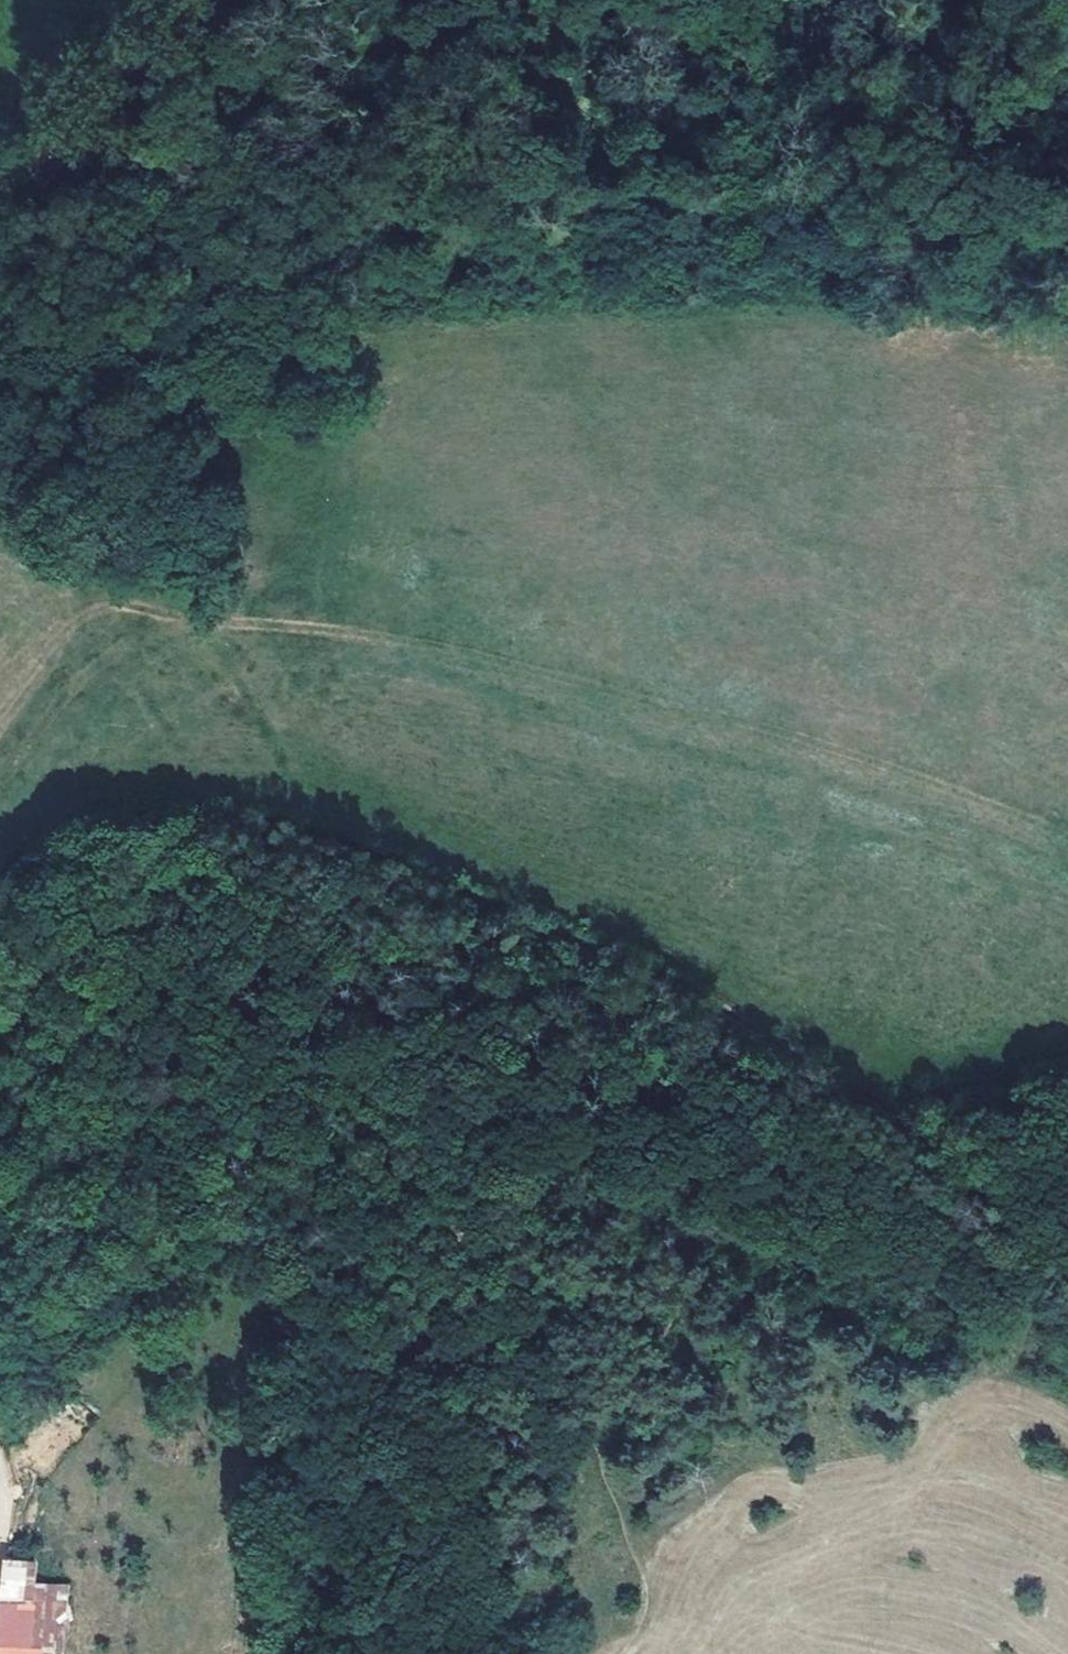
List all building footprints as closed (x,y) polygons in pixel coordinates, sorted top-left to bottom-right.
[(26,1539),(27,1523),(17,1522),(16,1538),(6,1537),(0,1587),(0,1643),(5,1644),(4,1653),(14,1653),(16,1645),(23,1645),(33,1541),(26,1539)]
